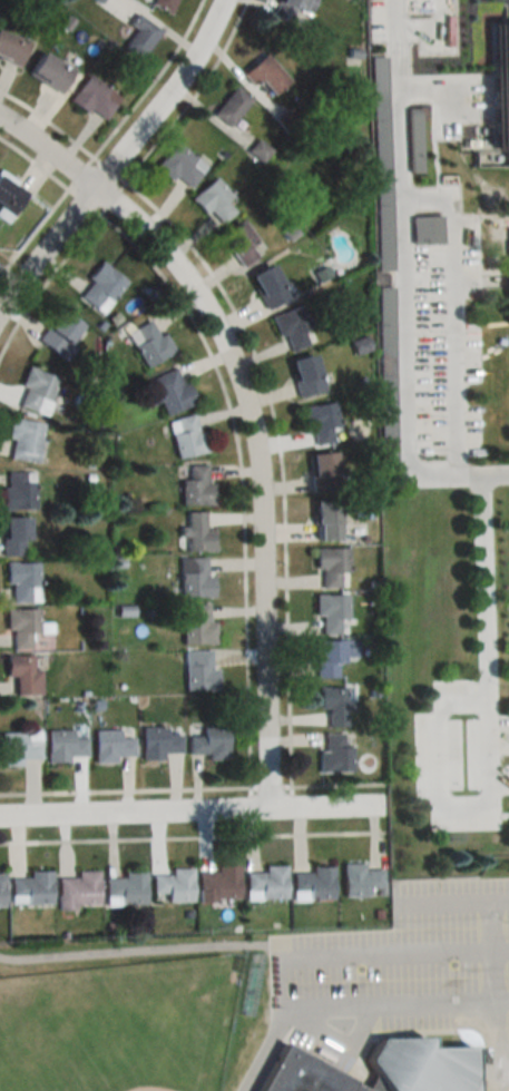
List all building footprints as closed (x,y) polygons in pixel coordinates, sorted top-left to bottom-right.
[(150,4),(168,13),(175,0),(152,0),(150,4)] [(272,15),(304,27),(314,0),(278,0),(272,15)] [(139,60),(160,32),(136,14),(128,24),(136,30),(122,48),(139,60)] [(497,23),(508,23),(508,150),(500,150),(497,23)] [(29,44),(0,31),(0,60),(18,68),(29,44)] [(27,75),(59,93),(72,70),(40,51),(27,75)] [(271,94),(287,82),(266,53),(241,71),(251,86),(260,79),(271,94)] [(103,119),(118,97),(88,74),(68,101),(86,114),(90,109),(103,119)] [(212,115),(229,127),(249,98),(231,86),(212,115)] [(175,176),(189,188),(206,168),(176,142),(154,168),(170,181),(175,176)] [(13,214),(27,192),(0,175),(0,207),(13,214)] [(224,201),(231,195),(213,177),(192,198),(219,226),(234,211),(224,201)] [(260,253),(237,223),(219,236),(242,266),(260,253)] [(77,295),(102,314),(126,282),(101,263),(77,295)] [(289,298),(272,263),(248,276),(266,310),(289,298)] [(283,334),(289,351),(314,342),(300,305),(270,316),(278,336),(283,334)] [(38,340),(64,359),(85,330),(59,311),(38,340)] [(127,331),(144,367),(174,353),(164,333),(158,336),(150,320),(127,331)] [(289,362),(299,397),(323,390),(313,355),(289,362)] [(46,415),(59,378),(28,367),(15,404),(46,415)] [(147,378),(160,416),(193,405),(180,367),(147,378)] [(305,429),(312,428),(314,445),(333,442),(331,428),(338,427),(335,403),(302,407),(305,429)] [(168,420),(175,459),(208,452),(204,431),(198,432),(194,415),(168,420)] [(36,462),(42,423),(12,418),(6,457),(36,462)] [(310,492),(335,492),(335,454),(310,454),(310,492)] [(180,481),(180,505),(211,505),(211,465),(188,465),(188,481),(180,481)] [(2,509),(33,509),(33,472),(2,472),(2,509)] [(314,541),(338,541),(338,502),(314,502),(314,541)] [(204,513),(187,513),(187,528),(179,528),(179,552),(213,552),(213,530),(204,530),(204,513)] [(3,556),(26,556),(26,517),(3,517),(3,556)] [(347,573),(347,548),(315,548),(315,569),(321,569),(321,588),(341,588),(341,573),(347,573)] [(211,598),(211,558),(180,558),(180,598),(211,598)] [(8,603),(38,603),(38,563),(8,563),(8,603)] [(315,617),(320,617),(320,632),(346,632),(346,594),(315,594),(315,617)] [(183,645),(213,645),(213,605),(190,605),(190,618),(183,618),(183,645)] [(5,631),(12,631),(12,648),(37,648),(37,610),(5,610),(5,631)] [(338,657),(356,657),(356,641),(317,640),(317,678),(338,678),(338,657)] [(184,690),(217,690),(217,668),(211,668),(211,651),(184,651),(184,690)] [(14,695),(40,695),(40,670),(32,670),(32,656),(5,656),(5,678),(14,678),(14,695)] [(328,726),(349,726),(349,701),(345,701),(345,687),(319,687),(319,707),(328,707),(328,726)] [(142,727),(142,760),(163,760),(163,753),(180,753),(180,734),(166,734),(166,727),(142,727)] [(207,760),(228,760),(227,727),(200,728),(200,736),(189,736),(189,755),(207,754),(207,760)] [(72,730),(47,730),(47,763),(67,763),(67,757),(86,757),(86,737),(72,737),(72,730)] [(119,730),(94,730),(94,764),(115,764),(115,756),(134,756),(134,738),(119,738),(119,730)] [(39,765),(39,732),(0,732),(0,765),(39,765)] [(351,746),(344,746),(344,734),(322,734),(322,773),(351,773),(351,746)] [(364,870),(364,864),(343,864),(343,898),(370,897),(370,889),(383,888),(382,870),(364,870)] [(286,866),(264,866),(264,872),(246,872),(246,901),(286,900),(286,866)] [(192,868),(170,868),(170,875),(153,875),(153,902),(192,902),(192,868)] [(200,900),(238,900),(238,868),(200,868),(200,900)] [(333,868),(293,868),(293,900),(333,900),(333,868)] [(97,871),(76,872),(76,878),(58,878),(58,908),(98,908),(97,871)] [(105,877),(105,906),(144,906),(144,873),(122,873),(122,877),(105,877)] [(51,874),(11,874),(11,904),(51,904),(51,874)] [(256,1090),(474,1090),(472,1042),(424,1042),(424,1031),(378,1034),(365,1056),(374,1072),(365,1087),(353,1080),(353,1078),(284,1040),(256,1090)]
